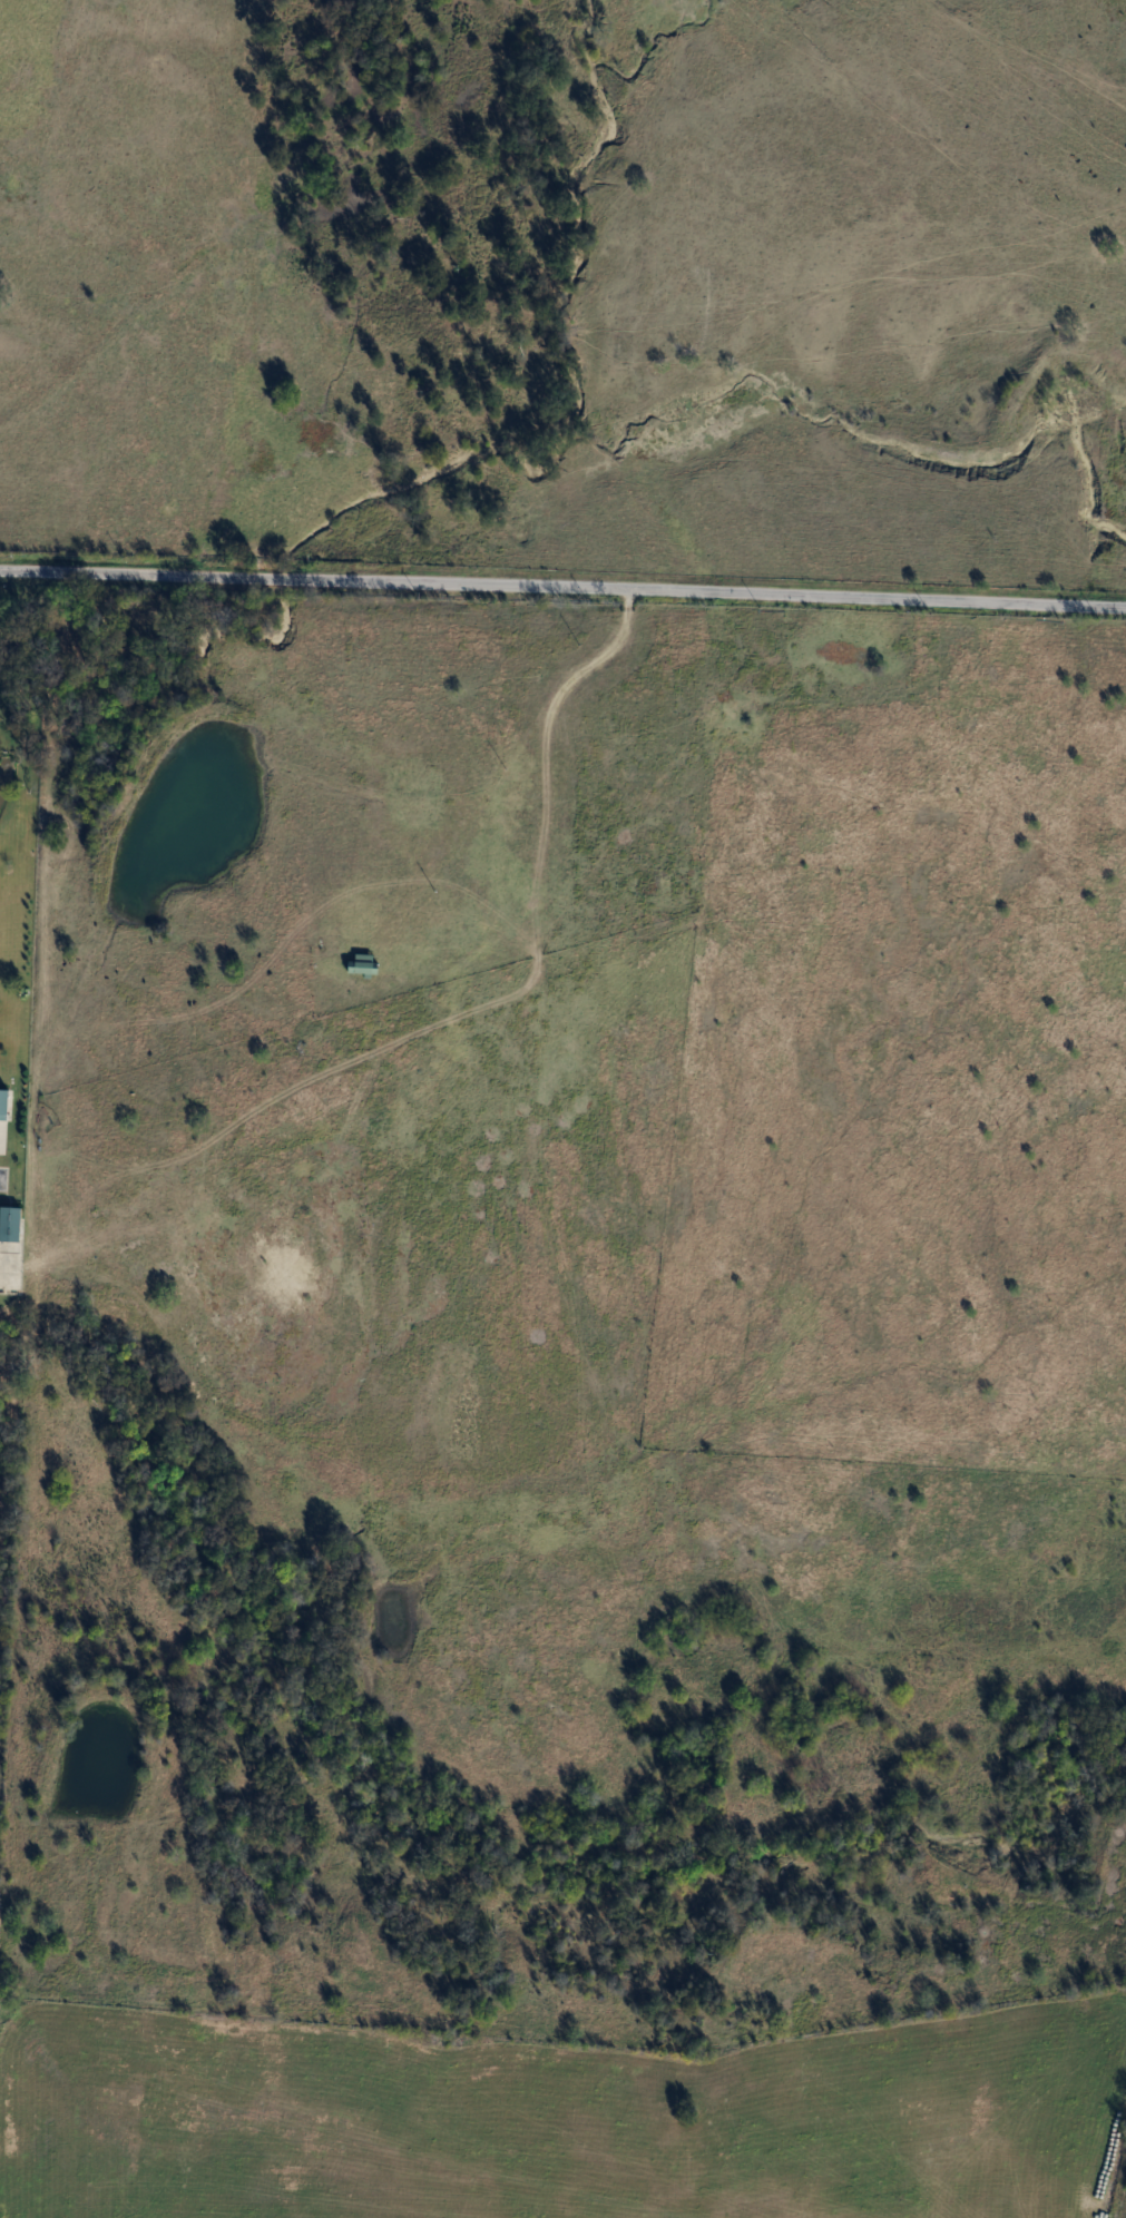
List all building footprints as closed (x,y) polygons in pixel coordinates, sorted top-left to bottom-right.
[(11,1118),(11,1088),(0,1088),(0,1118),(11,1118)] [(2,1241),(24,1241),(24,1206),(2,1206),(2,1241)]
